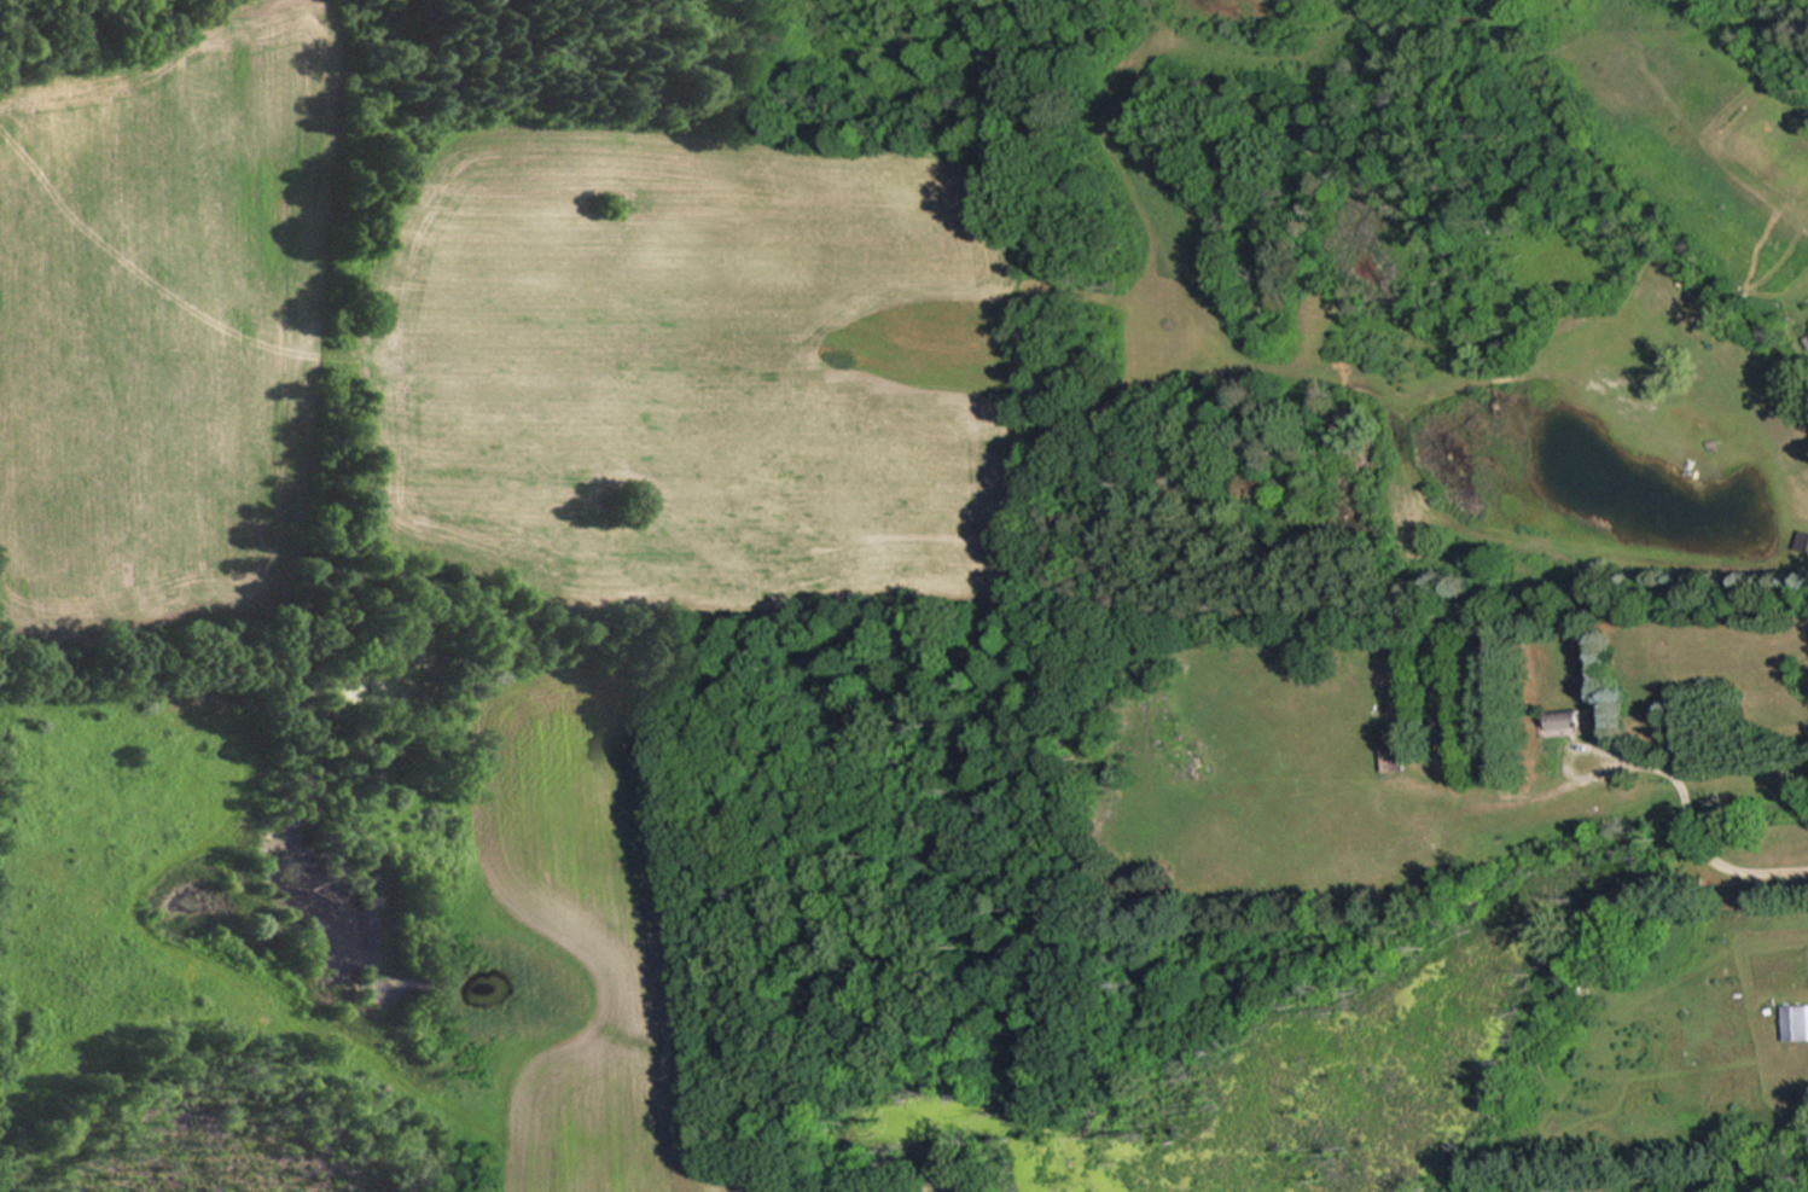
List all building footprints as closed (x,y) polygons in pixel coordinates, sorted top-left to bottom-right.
[(1554,730),(1588,729),(1587,710),(1553,713),(1554,730)] [(1385,772),(1407,770),(1404,748),(1383,750),(1385,772)] [(1786,1039),(1807,1039),(1807,1004),(1785,1004),(1786,1039)]
